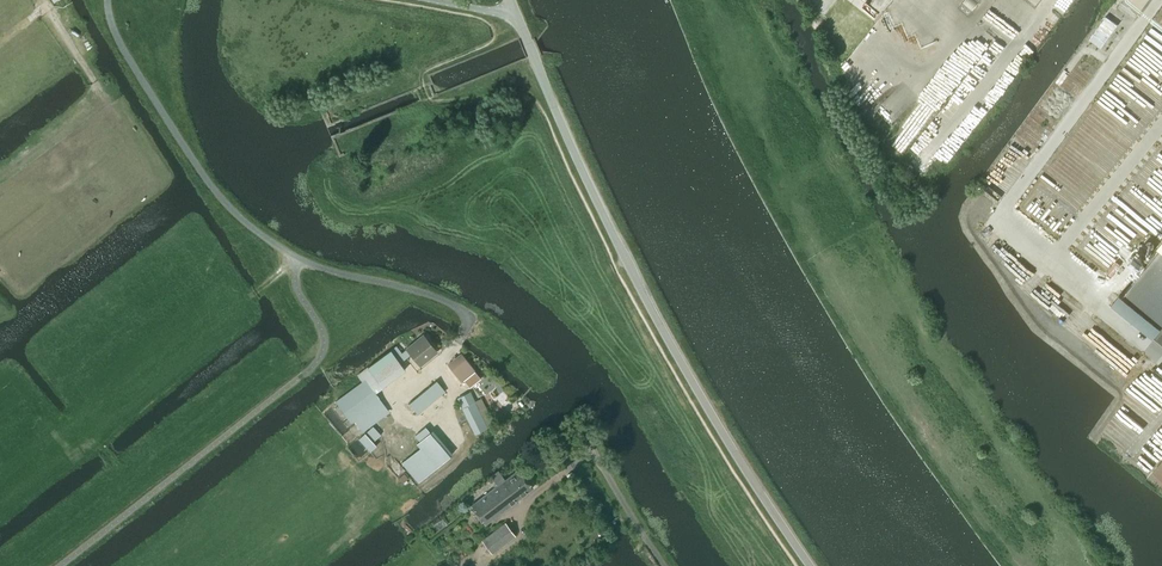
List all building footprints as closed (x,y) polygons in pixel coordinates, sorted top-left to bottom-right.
[(967,15),(979,0),(963,0),(957,7),(967,15)] [(1112,304),(1156,340),(1161,345),(1161,241),(1157,247),(1160,249),(1123,296),(1120,294),(1112,304)] [(407,348),(402,353),(406,357),(411,353),(420,364),(436,351),(423,335),(407,348)] [(362,381),(336,401),(351,422),(354,420),(362,431),(389,412),(375,393),(365,380),(373,373),(384,386),(406,370),(400,363),(406,357),(402,353),(396,346),(368,367),(357,375),(362,381)] [(461,353),(448,364),(461,381),(463,380),(469,387),(480,378),(474,371),(475,371),(461,353)] [(437,380),(409,403),(417,414),(445,391),(437,380)] [(458,398),(476,433),(494,424),(481,398),(476,401),(471,391),(458,398)] [(373,426),(366,432),(374,441),(380,435),(373,426)] [(424,427),(413,436),(418,442),(429,433),(424,427)] [(366,434),(360,439),(371,452),(377,447),(366,434)] [(412,454),(402,462),(419,482),(429,474),(412,454)] [(1151,473),(1161,483),(1161,460),(1151,473)] [(495,487),(471,505),(485,523),(532,487),(519,469),(505,479),(498,470),(491,476),(496,483),(494,485),(495,487)] [(482,540),(492,553),(515,535),(506,522),(482,540)]
